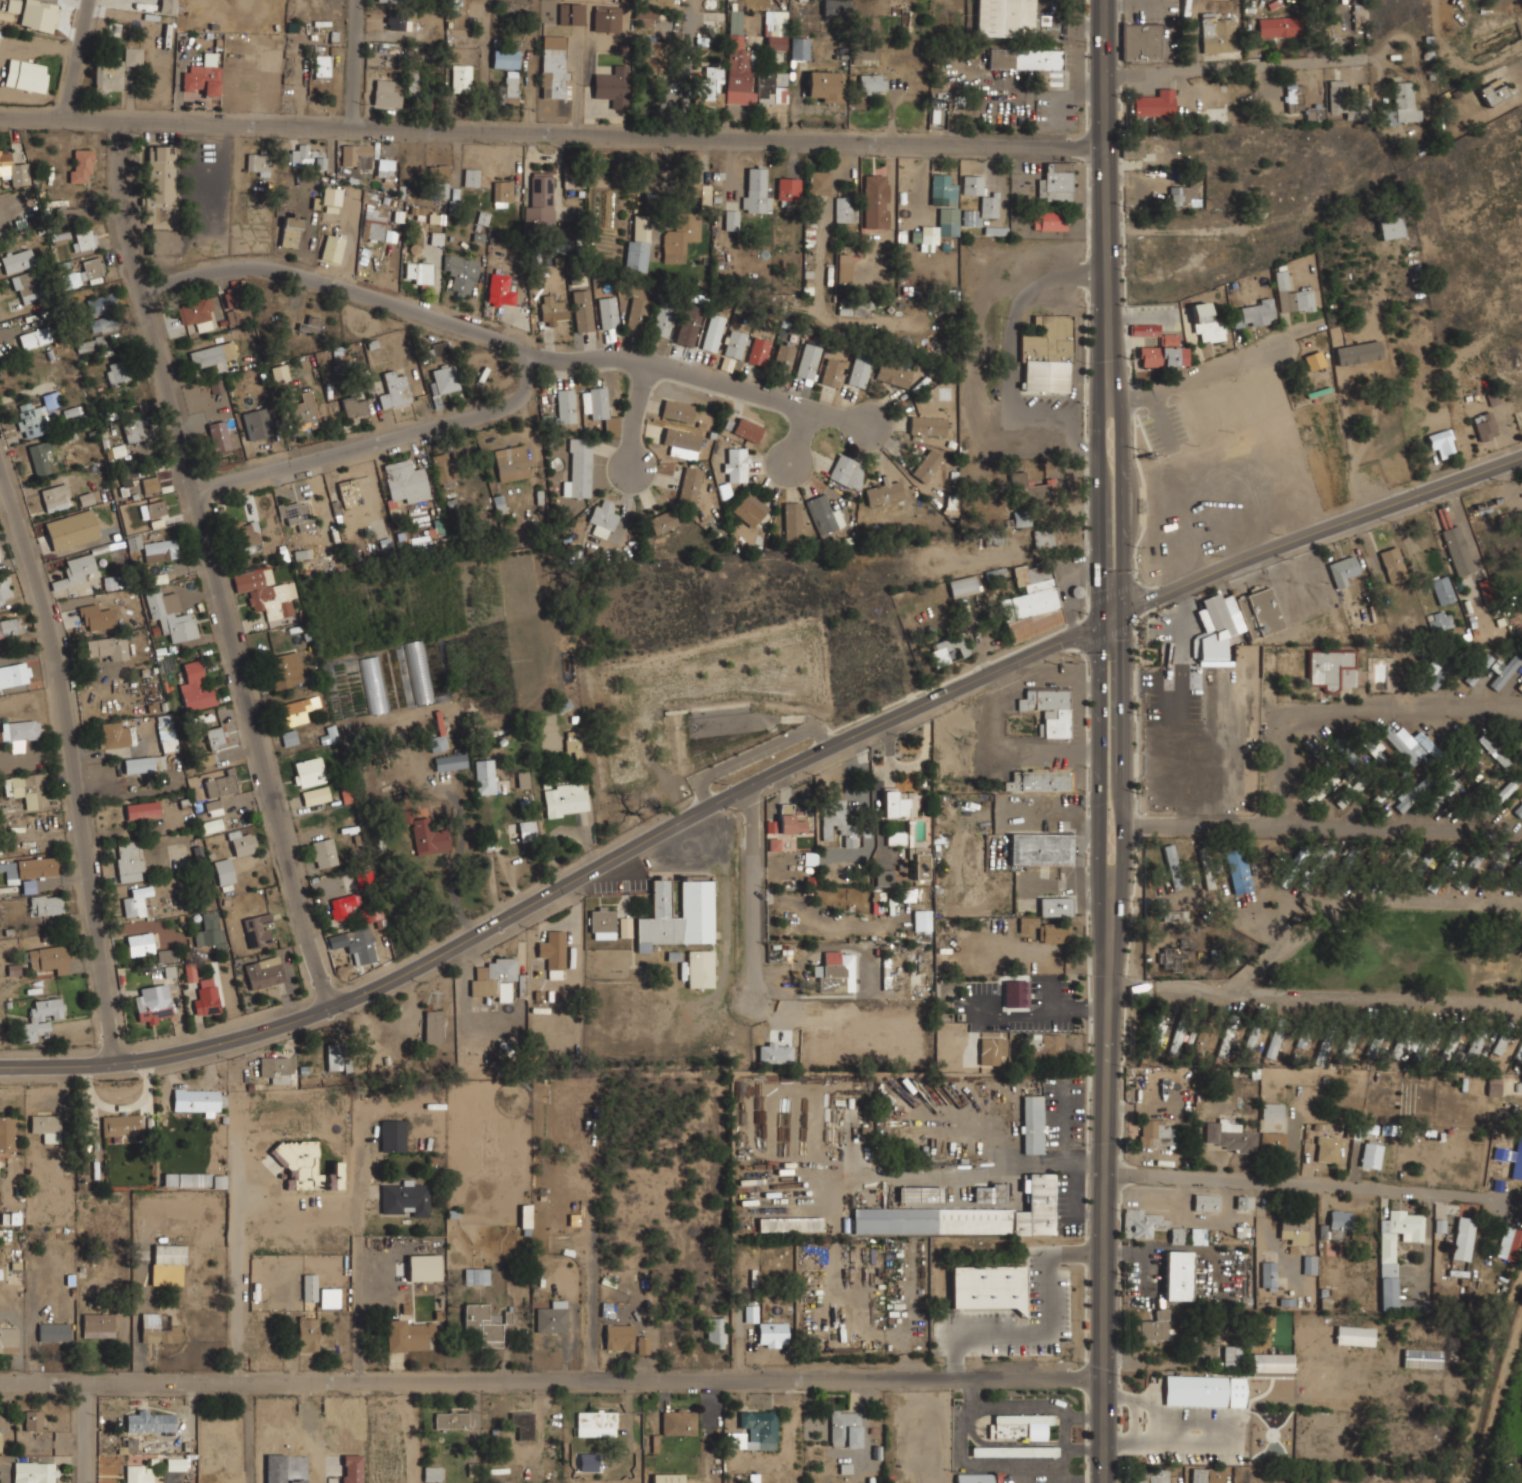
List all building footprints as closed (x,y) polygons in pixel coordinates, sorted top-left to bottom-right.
[(54,33),(60,4),(39,0),(22,0),(8,0),(6,10),(20,13),(17,26),(54,33)] [(176,13),(176,0),(162,0),(161,13),(176,13)] [(842,0),(822,0),(822,15),(842,15),(842,0)] [(976,36),(1060,38),(1060,15),(1034,14),(1034,0),(977,0),(976,36)] [(584,4),(560,4),(560,21),(565,21),(566,9),(568,9),(568,24),(584,25),(584,4)] [(593,31),(621,31),(621,7),(593,7),(593,31)] [(727,104),(788,104),(788,72),(754,71),(754,48),(742,48),(742,10),(728,10),(727,104)] [(654,23),(654,11),(635,11),(635,23),(654,23)] [(786,11),(764,11),(764,50),(786,50),(786,11)] [(389,29),(411,29),(411,12),(389,12),(389,29)] [(1258,36),(1297,36),(1297,17),(1258,17),(1258,36)] [(1235,18),(1201,18),(1201,52),(1235,52),(1235,18)] [(1343,22),(1325,22),(1325,41),(1343,41),(1343,22)] [(1123,61),(1161,61),(1161,23),(1123,23),(1123,61)] [(540,98),(565,98),(566,35),(541,35),(540,98)] [(809,59),(809,38),(790,38),(790,59),(809,59)] [(645,60),(658,60),(657,42),(644,42),(645,60)] [(95,61),(96,92),(123,91),(122,66),(142,65),(142,48),(124,48),(124,61),(95,61)] [(1037,88),(1063,88),(1064,49),(989,48),(989,69),(1037,70),(1037,88)] [(493,68),(519,68),(519,50),(493,49),(493,68)] [(330,56),(314,56),(314,79),(330,79),(330,56)] [(4,86),(44,93),(48,65),(8,59),(4,86)] [(219,97),(220,65),(183,64),(182,92),(201,92),(201,96),(219,97)] [(452,92),(471,92),(471,64),(452,64),(452,92)] [(594,98),(611,98),(611,108),(627,109),(627,66),(615,66),(615,74),(594,74),(594,98)] [(722,105),(722,66),(704,66),(704,79),(694,79),(694,105),(722,105)] [(417,68),(407,68),(407,95),(417,95),(417,68)] [(806,102),(842,102),(842,71),(806,71),(806,102)] [(497,82),(497,104),(518,105),(518,72),(505,72),(505,82),(497,82)] [(859,93),(886,93),(886,74),(859,74),(859,93)] [(1488,107),(1508,95),(1498,78),(1477,89),(1488,107)] [(400,106),(401,80),(375,80),(374,106),(400,106)] [(1329,112),(1346,112),(1346,119),(1369,119),(1369,95),(1361,95),(1361,108),(1345,108),(1345,80),(1329,80),(1329,112)] [(1393,82),(1394,108),(1381,109),(1382,124),(1421,122),(1420,108),(1413,108),(1412,81),(1393,82)] [(1303,85),(1286,85),(1286,112),(1303,112),(1303,85)] [(1174,89),(1157,89),(1157,96),(1132,96),(1132,117),(1174,117),(1174,89)] [(1307,118),(1321,118),(1321,108),(1307,108),(1307,118)] [(1144,157),(1144,141),(1121,141),(1121,157),(1144,157)] [(291,167),(325,167),(325,144),(291,144),(291,167)] [(372,144),(341,144),(341,166),(372,166),(372,144)] [(177,145),(146,146),(148,257),(179,256),(177,145)] [(92,149),(70,149),(70,183),(92,183),(92,149)] [(0,150),(0,178),(10,178),(10,183),(20,182),(20,163),(11,164),(11,150),(0,150)] [(269,153),(247,153),(247,174),(269,174),(269,153)] [(378,176),(390,176),(390,158),(378,158),(378,176)] [(1072,201),(1072,162),(1045,162),(1045,179),(1038,179),(1038,201),(1072,201)] [(448,166),(432,166),(432,194),(448,194),(448,166)] [(582,188),(582,167),(563,167),(563,188),(582,188)] [(768,213),(768,167),(743,167),(743,213),(768,213)] [(463,168),(463,187),(479,187),(479,168),(463,168)] [(808,196),(828,196),(828,170),(808,170),(808,196)] [(553,173),(531,173),(531,203),(524,203),(524,229),(553,229),(553,173)] [(957,184),(949,184),(949,174),(932,174),(931,197),(947,198),(947,204),(957,204),(957,184)] [(887,175),(864,175),(864,229),(887,229),(887,175)] [(997,217),(998,196),(983,196),(984,176),(963,175),(963,194),(981,195),(981,210),(962,210),(962,226),(980,226),(980,217),(997,217)] [(800,201),(800,178),(777,178),(777,201),(800,201)] [(494,207),(510,207),(510,180),(494,180),(494,207)] [(1169,206),(1199,206),(1199,184),(1168,184),(1169,206)] [(710,195),(710,185),(700,185),(700,195),(710,195)] [(322,205),(341,206),(342,189),(323,188),(322,205)] [(836,222),(857,222),(857,197),(836,197),(836,222)] [(55,223),(79,223),(78,207),(55,207),(55,223)] [(958,208),(938,208),(938,223),(958,223),(958,208)] [(738,231),(738,210),(724,210),(724,231),(738,231)] [(1065,211),(1033,211),(1033,231),(1065,231),(1065,211)] [(361,239),(393,242),(394,232),(385,231),(387,214),(364,212),(361,239)] [(302,246),(299,214),(281,216),(284,247),(302,246)] [(477,223),(497,227),(499,218),(478,214),(477,223)] [(651,216),(630,214),(627,270),(648,271),(651,216)] [(1381,240),(1404,236),(1401,214),(1377,217),(1381,240)] [(446,225),(456,225),(456,216),(446,215),(446,225)] [(938,226),(920,226),(921,244),(939,244),(938,226)] [(74,250),(96,248),(95,230),(73,231),(74,250)] [(685,263),(685,231),(663,231),(663,263),(685,263)] [(442,244),(442,232),(432,232),(432,244),(442,244)] [(337,263),(345,238),(328,233),(320,258),(337,263)] [(572,233),(559,233),(559,247),(572,247),(572,233)] [(6,275),(35,264),(29,248),(0,258),(6,275)] [(442,273),(454,276),(450,293),(472,297),(480,260),(446,253),(442,273)] [(837,282),(850,282),(850,255),(837,255),(837,282)] [(104,275),(101,257),(80,261),(83,279),(104,275)] [(433,262),(405,262),(405,283),(433,283),(433,262)] [(1274,272),(1277,292),(1289,290),(1286,270),(1274,272)] [(515,305),(515,273),(488,273),(488,305),(515,305)] [(37,299),(37,274),(14,274),(15,299),(37,299)] [(225,288),(226,324),(244,323),(243,287),(225,288)] [(1287,292),(1289,312),(1314,310),(1312,289),(1287,292)] [(592,290),(573,290),(573,331),(592,331),(592,290)] [(118,308),(113,291),(85,300),(90,317),(118,308)] [(195,328),(215,325),(211,296),(178,302),(182,325),(194,323),(195,328)] [(645,330),(648,298),(629,296),(626,329),(645,330)] [(599,328),(616,328),(616,297),(599,297),(599,328)] [(541,320),(567,319),(567,301),(541,301),(541,320)] [(677,306),(660,301),(650,333),(667,338),(677,306)] [(1208,302),(1191,304),(1196,341),(1224,338),(1222,319),(1211,321),(1208,302)] [(704,307),(685,303),(675,343),(693,348),(704,307)] [(1274,325),(1274,303),(1235,304),(1235,326),(1274,325)] [(726,317),(711,313),(701,349),(716,353),(726,317)] [(89,322),(92,334),(117,327),(113,314),(89,322)] [(298,330),(318,334),(322,317),(307,314),(305,322),(300,321),(298,330)] [(1071,392),(1072,315),(1033,314),(1033,328),(1022,328),(1021,392),(1071,392)] [(1159,324),(1132,324),(1132,336),(1159,336),(1159,324)] [(53,340),(49,326),(18,335),(22,349),(53,340)] [(723,355),(741,360),(748,332),(731,327),(723,355)] [(745,361),(762,367),(772,339),(755,333),(745,361)] [(1185,368),(1185,346),(1176,346),(1176,334),(1161,334),(1161,346),(1138,346),(1138,368),(1185,368)] [(103,346),(101,337),(75,344),(78,352),(103,346)] [(797,347),(780,340),(771,367),(788,373),(797,347)] [(822,345),(804,340),(795,375),(813,380),(822,345)] [(1383,359),(1379,340),(1335,347),(1338,366),(1383,359)] [(188,352),(193,369),(236,359),(232,341),(188,352)] [(432,343),(433,356),(448,355),(447,342),(432,343)] [(1309,373),(1326,367),(1320,350),(1304,355),(1309,373)] [(845,382),(862,388),(873,362),(856,355),(845,382)] [(819,383),(837,388),(845,362),(827,357),(819,383)] [(123,360),(105,367),(110,385),(129,379),(123,360)] [(912,370),(881,360),(875,378),(907,388),(912,370)] [(290,380),(285,363),(269,368),(274,384),(290,380)] [(430,369),(432,378),(428,379),(432,396),(459,390),(453,364),(430,369)] [(411,402),(405,374),(396,376),(394,370),(383,373),(388,392),(378,394),(382,409),(411,402)] [(609,418),(606,386),(588,388),(591,420),(609,418)] [(556,423),(575,423),(575,388),(556,388),(556,423)] [(43,397),(48,409),(60,405),(56,392),(43,397)] [(317,427),(314,393),(291,395),(294,429),(317,427)] [(346,418),(367,413),(362,393),(341,399),(346,418)] [(696,406),(664,399),(660,416),(692,423),(696,406)] [(22,439),(47,433),(39,400),(14,406),(22,439)] [(247,412),(252,439),(271,435),(266,408),(247,412)] [(1473,417),(1480,442),(1498,437),(1491,411),(1473,417)] [(733,431),(757,442),(764,428),(739,417),(733,431)] [(909,435),(946,435),(946,417),(909,417),(909,435)] [(142,418),(124,418),(124,453),(142,453),(142,418)] [(208,423),(213,453),(230,450),(225,420),(208,423)] [(661,453),(697,459),(701,435),(665,428),(661,453)] [(1427,434),(1431,450),(1438,449),(1440,457),(1455,454),(1450,430),(1427,434)] [(563,496),(591,497),(592,438),(569,438),(568,475),(563,475),(563,496)] [(55,469),(46,440),(27,446),(36,475),(55,469)] [(493,450),(499,483),(531,477),(525,444),(493,450)] [(107,459),(126,455),(123,445),(104,448),(107,459)] [(725,448),(725,482),(747,482),(747,448),(725,448)] [(911,475),(926,484),(943,457),(928,448),(911,475)] [(453,453),(434,455),(437,485),(456,484),(453,453)] [(430,498),(423,466),(412,468),(410,459),(380,465),(391,518),(399,517),(397,505),(430,498)] [(702,470),(684,467),(677,502),(695,505),(702,470)] [(1044,473),(1012,473),(1012,501),(1053,501),(1053,481),(1044,481),(1044,473)] [(141,479),(144,495),(160,493),(157,476),(141,479)] [(337,483),(343,509),(361,504),(355,478),(337,483)] [(903,497),(899,480),(864,489),(868,506),(903,497)] [(72,505),(66,483),(40,490),(46,512),(72,505)] [(718,485),(722,499),(731,496),(727,483),(718,485)] [(733,508),(756,526),(770,508),(747,490),(733,508)] [(78,496),(81,507),(95,503),(92,492),(78,496)] [(837,506),(832,508),(825,492),(807,499),(822,534),(844,525),(837,506)] [(595,524),(591,533),(609,540),(618,516),(610,513),(614,503),(598,496),(588,522),(595,524)] [(167,515),(164,499),(146,503),(152,529),(181,522),(179,513),(167,515)] [(297,522),(297,529),(309,529),(309,502),(278,502),(278,522),(297,522)] [(803,502),(783,502),(783,538),(803,538),(803,502)] [(44,522),(52,551),(101,538),(92,508),(44,522)] [(655,535),(680,524),(673,508),(647,519),(655,535)] [(1013,526),(1030,526),(1029,512),(1013,512),(1013,526)] [(255,521),(233,525),(238,555),(261,550),(255,521)] [(1457,576),(1474,571),(1459,524),(1442,530),(1457,576)] [(1033,529),(1033,548),(1058,548),(1058,529),(1033,529)] [(985,534),(985,545),(1004,545),(1004,534),(985,534)] [(126,537),(129,550),(143,548),(140,535),(126,537)] [(145,562),(179,559),(177,539),(143,542),(145,562)] [(1379,552),(1389,583),(1408,577),(1397,546),(1379,552)] [(88,581),(86,572),(96,569),(92,553),(63,560),(67,578),(51,582),(53,590),(88,581)] [(1352,583),(1350,575),(1360,571),(1354,554),(1327,564),(1336,589),(1352,583)] [(1009,639),(1063,627),(1048,560),(1012,568),(1016,588),(1024,586),(1026,594),(1000,599),(1009,639)] [(266,621),(293,616),(290,598),(295,597),(293,582),(274,586),(270,567),(232,574),(235,593),(247,591),(251,613),(265,611),(266,621)] [(985,570),(986,580),(1006,577),(1005,567),(985,570)] [(1438,605),(1455,601),(1448,574),(1431,579),(1438,605)] [(948,580),(951,597),(979,591),(975,575),(948,580)] [(15,600),(7,576),(0,578),(0,605),(15,600)] [(103,579),(105,589),(116,587),(114,577),(103,579)] [(1284,629),(1269,586),(1236,597),(1251,640),(1284,629)] [(151,622),(161,620),(164,635),(169,634),(171,643),(197,638),(192,611),(181,613),(177,592),(163,595),(161,587),(145,590),(151,622)] [(1225,660),(1225,637),(1235,634),(1229,615),(1236,613),(1231,597),(1220,597),(1219,594),(1200,599),(1203,609),(1197,611),(1203,633),(1192,636),(1193,660),(1225,660)] [(83,632),(115,628),(112,604),(80,608),(83,632)] [(1453,627),(1449,610),(1427,615),(1431,633),(1453,627)] [(23,634),(20,616),(0,620),(0,638),(23,634)] [(928,645),(935,668),(951,663),(947,651),(958,647),(961,657),(970,654),(963,633),(928,645)] [(110,661),(128,659),(126,636),(86,639),(88,657),(109,655),(110,661)] [(434,701),(422,640),(403,643),(415,705),(434,701)] [(266,659),(274,691),(305,683),(297,650),(266,659)] [(1356,668),(1356,650),(1309,650),(1309,690),(1339,690),(1339,668),(1356,668)] [(1498,693),(1521,658),(1521,656),(1515,651),(1505,665),(1496,659),(1489,668),(1497,673),(1488,686),(1498,693)] [(1463,679),(1472,686),(1494,659),(1485,652),(1463,679)] [(368,715),(387,712),(380,656),(360,659),(368,715)] [(217,705),(212,684),(206,686),(200,660),(182,663),(185,674),(177,676),(185,712),(217,705)] [(1454,669),(1447,661),(1425,681),(1432,689),(1454,669)] [(0,666),(0,688),(32,682),(29,662),(0,666)] [(1069,689),(1025,689),(1025,699),(1017,699),(1017,710),(1041,710),(1041,738),(1068,738),(1069,689)] [(307,721),(305,710),(320,707),(318,696),(279,705),(284,726),(307,721)] [(429,738),(431,752),(446,750),(442,710),(435,711),(438,736),(429,738)] [(1,723),(3,743),(11,742),(12,753),(23,752),(22,741),(40,739),(37,719),(1,723)] [(128,721),(99,723),(100,748),(129,747),(128,721)] [(163,753),(178,750),(173,721),(157,724),(163,753)] [(1382,730),(1410,767),(1426,755),(1416,742),(1408,748),(1389,724),(1382,730)] [(326,727),(327,735),(319,736),(321,744),(338,741),(335,725),(326,727)] [(1512,760),(1478,725),(1470,732),(1505,767),(1512,760)] [(210,750),(226,746),(221,726),(205,730),(210,750)] [(1366,726),(1355,733),(1379,766),(1389,759),(1366,726)] [(281,733),(283,747),(298,744),(295,730),(281,733)] [(1414,736),(1437,759),(1443,753),(1420,730),(1414,736)] [(565,734),(565,753),(580,753),(580,734),(565,734)] [(1363,762),(1338,737),(1331,745),(1356,770),(1363,762)] [(214,762),(210,753),(196,759),(199,768),(214,762)] [(435,769),(466,769),(466,755),(435,755),(435,769)] [(124,772),(163,770),(163,756),(124,758),(124,772)] [(326,782),(320,756),(291,763),(297,788),(326,782)] [(495,758),(476,758),(476,794),(495,794),(495,758)] [(1483,772),(1488,764),(1478,758),(1473,767),(1483,772)] [(1013,770),(1013,781),(1004,781),(1004,791),(1071,791),(1071,770),(1013,770)] [(1314,806),(1337,777),(1328,770),(1305,799),(1314,806)] [(203,778),(208,798),(238,791),(233,771),(203,778)] [(517,772),(518,788),(529,788),(528,771),(517,772)] [(24,797),(26,810),(47,807),(42,774),(3,779),(6,799),(24,797)] [(1429,778),(1423,775),(1415,789),(1407,784),(1394,808),(1408,816),(1429,778)] [(1458,783),(1449,776),(1424,809),(1433,815),(1458,783)] [(1334,801),(1341,809),(1367,784),(1361,778),(1350,787),(1349,786),(1334,801)] [(1517,786),(1511,779),(1486,805),(1492,811),(1517,786)] [(588,812),(585,781),(542,786),(546,817),(588,812)] [(304,807),(331,801),(328,786),(301,792),(304,807)] [(883,791),(883,816),(916,816),(916,791),(883,791)] [(222,814),(219,799),(206,803),(209,817),(222,814)] [(837,847),(855,847),(855,800),(822,800),(822,840),(837,840),(837,847)] [(1520,818),(1521,816),(1521,801),(1512,811),(1520,818)] [(126,819),(159,817),(159,802),(125,803),(126,819)] [(811,833),(811,812),(794,812),(794,804),(778,804),(778,833),(811,833)] [(448,828),(433,830),(430,806),(410,809),(416,856),(451,851),(448,828)] [(204,822),(205,832),(223,830),(222,820),(204,822)] [(536,821),(518,821),(517,841),(536,841),(536,821)] [(254,834),(241,836),(240,830),(229,832),(233,857),(257,852),(254,834)] [(906,832),(887,832),(887,845),(906,845),(906,832)] [(1072,834),(1010,833),(1010,866),(1072,866),(1072,834)] [(310,841),(317,868),(338,864),(332,836),(310,841)] [(768,852),(780,851),(780,838),(768,839),(768,852)] [(144,880),(141,841),(115,843),(118,882),(144,880)] [(1173,889),(1183,887),(1172,843),(1163,846),(1173,889)] [(1205,890),(1215,888),(1209,846),(1200,847),(1205,890)] [(1250,887),(1246,849),(1227,851),(1231,889),(1250,887)] [(1291,867),(1302,872),(1311,854),(1300,849),(1291,867)] [(1458,852),(1451,849),(1443,869),(1451,872),(1458,852)] [(1510,855),(1502,851),(1486,876),(1494,881),(1510,855)] [(928,852),(913,852),(913,880),(928,880),(928,852)] [(1514,869),(1521,874),(1521,856),(1514,869)] [(6,871),(6,885),(22,884),(22,893),(34,893),(33,878),(59,877),(58,857),(0,860),(0,871),(6,871)] [(213,861),(218,886),(235,883),(230,857),(213,861)] [(1427,867),(1422,863),(1415,872),(1420,876),(1427,867)] [(895,871),(876,871),(876,885),(895,885),(895,871)] [(714,943),(714,880),(681,880),(681,917),(669,917),(669,880),(651,880),(652,917),(636,918),(637,952),(651,952),(651,943),(714,943)] [(152,895),(152,887),(131,888),(132,898),(123,899),(124,917),(143,916),(142,896),(152,895)] [(333,920),(353,916),(351,906),(361,904),(358,893),(329,899),(333,920)] [(30,914),(63,914),(63,896),(30,896),(30,914)] [(1072,897),(1040,897),(1040,916),(1072,916),(1072,897)] [(589,939),(615,939),(615,908),(589,908),(589,939)] [(932,930),(932,910),(914,910),(914,930),(932,930)] [(1163,921),(1188,921),(1188,910),(1163,910),(1163,921)] [(202,926),(193,927),(195,947),(221,944),(217,912),(200,914),(202,926)] [(272,923),(270,912),(242,919),(250,952),(271,947),(266,925),(272,923)] [(631,937),(631,917),(619,918),(619,938),(631,937)] [(1038,923),(1038,917),(1019,917),(1019,934),(1039,934),(1039,942),(1069,942),(1069,923),(1038,923)] [(345,931),(351,966),(376,961),(370,926),(345,931)] [(538,941),(538,960),(547,960),(547,970),(565,970),(565,931),(547,931),(547,941),(538,941)] [(128,956),(153,954),(151,933),(126,935),(128,956)] [(29,970),(51,968),(52,975),(69,974),(68,946),(28,948),(29,970)] [(1182,948),(1160,948),(1160,972),(1182,972),(1182,948)] [(157,950),(158,963),(176,962),(176,949),(157,950)] [(688,988),(714,988),(714,950),(688,950),(688,988)] [(855,992),(856,952),(823,952),(823,964),(813,964),(813,981),(818,981),(818,991),(855,992)] [(285,982),(279,955),(243,964),(250,990),(285,982)] [(471,996),(497,996),(497,1001),(515,1001),(514,958),(490,958),(490,967),(475,967),(475,978),(470,978),(471,996)] [(186,982),(197,981),(195,963),(184,964),(186,982)] [(21,974),(20,966),(8,966),(8,975),(21,974)] [(220,1013),(216,977),(198,979),(200,992),(192,993),(195,1016),(220,1013)] [(1003,1007),(1027,1007),(1027,980),(1003,980),(1003,1007)] [(143,987),(144,997),(135,998),(138,1025),(173,1020),(168,984),(143,987)] [(30,1001),(32,1023),(18,1024),(20,1043),(38,1042),(37,1032),(51,1031),(49,1019),(64,1018),(62,998),(30,1001)] [(443,1010),(425,1010),(425,1046),(443,1046),(443,1010)] [(1516,1025),(1505,1021),(1494,1053),(1506,1057),(1516,1025)] [(1267,1051),(1276,1054),(1283,1027),(1274,1024),(1267,1051)] [(1187,1028),(1176,1025),(1168,1052),(1179,1055),(1187,1028)] [(1462,1028),(1453,1025),(1442,1057),(1451,1060),(1462,1028)] [(1235,1029),(1225,1026),(1217,1056),(1227,1059),(1235,1029)] [(1294,1047),(1302,1050),(1310,1028),(1302,1026),(1294,1047)] [(1370,1050),(1381,1054),(1390,1030),(1378,1026),(1370,1050)] [(1209,1031),(1201,1028),(1192,1051),(1200,1054),(1209,1031)] [(1257,1029),(1247,1028),(1246,1057),(1256,1057),(1257,1029)] [(1412,1029),(1397,1029),(1397,1055),(1412,1055),(1412,1029)] [(1350,1060),(1359,1033),(1349,1030),(1340,1056),(1350,1060)] [(1487,1035),(1478,1030),(1466,1053),(1474,1058),(1487,1035)] [(1313,1058),(1321,1062),(1335,1037),(1327,1033),(1313,1058)] [(1063,1059),(1063,1035),(1028,1035),(1028,1059),(1063,1059)] [(980,1055),(1000,1055),(1000,1038),(980,1038),(980,1055)] [(793,1043),(758,1042),(758,1063),(793,1063),(793,1043)] [(350,1044),(327,1044),(327,1072),(350,1072),(350,1044)] [(289,1057),(260,1057),(260,1076),(270,1076),(270,1083),(289,1083),(289,1057)] [(1488,1078),(1488,1094),(1498,1095),(1498,1085),(1493,1085),(1494,1078),(1488,1078)] [(218,1089),(173,1089),(173,1110),(201,1110),(201,1117),(218,1117),(218,1089)] [(1043,1095),(1022,1095),(1022,1154),(1043,1154),(1043,1095)] [(1283,1103),(1261,1103),(1261,1119),(1283,1119),(1283,1103)] [(13,1153),(13,1115),(0,1115),(0,1153),(13,1153)] [(60,1115),(30,1115),(30,1133),(40,1133),(40,1143),(60,1143),(60,1115)] [(102,1136),(142,1136),(142,1115),(102,1115),(102,1136)] [(406,1119),(381,1119),(381,1153),(406,1153),(406,1119)] [(1139,1146),(1176,1146),(1176,1128),(1163,1128),(1163,1120),(1139,1120),(1139,1146)] [(1256,1149),(1256,1132),(1240,1131),(1240,1121),(1205,1121),(1205,1149),(1256,1149)] [(1261,1150),(1286,1151),(1286,1132),(1261,1132),(1261,1150)] [(1338,1163),(1339,1137),(1317,1136),(1316,1162),(1338,1163)] [(1383,1145),(1365,1141),(1360,1165),(1378,1169),(1383,1145)] [(286,1189),(342,1190),(342,1162),(332,1162),(332,1174),(317,1174),(318,1143),(276,1142),(275,1167),(289,1167),(289,1179),(286,1179),(286,1189)] [(1512,1148),(1508,1178),(1521,1179),(1521,1150),(1512,1148)] [(204,1172),(171,1172),(171,1187),(204,1187),(204,1172)] [(177,1173),(164,1173),(164,1186),(177,1186),(177,1173)] [(853,1234),(1054,1235),(1054,1174),(1027,1174),(1027,1209),(853,1208),(853,1234)] [(225,1188),(225,1175),(211,1176),(211,1189),(225,1188)] [(429,1217),(429,1184),(381,1184),(381,1217),(429,1217)] [(972,1202),(1004,1202),(1004,1184),(972,1184),(972,1202)] [(942,1201),(942,1186),(897,1186),(897,1201),(942,1201)] [(1219,1194),(1193,1194),(1193,1211),(1219,1211),(1219,1194)] [(1252,1195),(1236,1195),(1236,1209),(1252,1209),(1252,1195)] [(530,1205),(521,1205),(521,1228),(531,1228),(530,1205)] [(1329,1229),(1350,1229),(1350,1210),(1329,1210),(1329,1229)] [(1123,1238),(1152,1238),(1152,1229),(1170,1229),(1170,1243),(1184,1243),(1184,1227),(1169,1227),(1169,1212),(1123,1212),(1123,1238)] [(1380,1219),(1380,1311),(1397,1311),(1397,1241),(1423,1241),(1423,1212),(1389,1212),(1389,1219),(1380,1219)] [(1470,1261),(1475,1218),(1458,1216),(1452,1259),(1470,1261)] [(823,1218),(758,1218),(758,1232),(823,1232),(823,1218)] [(1280,1244),(1307,1244),(1307,1219),(1280,1219),(1280,1244)] [(1191,1244),(1206,1244),(1206,1228),(1191,1228),(1191,1244)] [(1521,1228),(1500,1228),(1500,1260),(1521,1260),(1521,1228)] [(183,1247),(152,1247),(152,1284),(183,1284),(183,1247)] [(1192,1251),(1165,1251),(1165,1301),(1192,1301),(1192,1251)] [(440,1281),(440,1254),(407,1254),(407,1281),(440,1281)] [(1316,1254),(1303,1254),(1303,1275),(1316,1275),(1316,1254)] [(1276,1262),(1261,1262),(1261,1291),(1276,1291),(1276,1262)] [(952,1307),(1016,1307),(1016,1316),(1025,1316),(1025,1266),(952,1266),(952,1307)] [(489,1268),(463,1268),(463,1285),(489,1285),(489,1268)] [(303,1301),(317,1301),(317,1274),(303,1274),(303,1301)] [(567,1300),(547,1300),(547,1310),(536,1310),(536,1332),(567,1332),(567,1300)] [(501,1323),(489,1323),(489,1304),(464,1304),(464,1340),(480,1340),(480,1346),(501,1346),(501,1323)] [(757,1306),(745,1305),(744,1321),(756,1322),(757,1306)] [(179,1342),(179,1322),(170,1322),(170,1309),(140,1309),(140,1342),(179,1342)] [(1135,1340),(1168,1340),(1168,1309),(1156,1309),(1156,1320),(1135,1320),(1135,1340)] [(83,1331),(113,1331),(113,1314),(83,1314),(83,1331)] [(297,1351),(319,1351),(319,1316),(297,1316),(297,1351)] [(725,1317),(707,1317),(707,1348),(725,1348),(725,1317)] [(18,1353),(18,1327),(8,1327),(8,1320),(0,1320),(0,1353),(18,1353)] [(386,1351),(435,1351),(435,1320),(386,1320),(386,1351)] [(69,1341),(69,1322),(38,1322),(38,1341),(69,1341)] [(786,1323),(758,1323),(758,1347),(786,1347),(786,1323)] [(605,1350),(634,1350),(634,1324),(605,1324),(605,1350)] [(1374,1327),(1336,1326),(1336,1345),(1373,1346),(1374,1327)] [(637,1354),(649,1354),(649,1336),(637,1337),(637,1354)] [(1242,1367),(1242,1346),(1224,1346),(1224,1367),(1242,1367)] [(1440,1368),(1441,1350),(1403,1349),(1403,1367),(1440,1368)] [(1292,1354),(1252,1354),(1253,1372),(1292,1372),(1292,1354)] [(1165,1406),(1228,1406),(1228,1376),(1165,1375),(1165,1406)] [(860,1447),(860,1409),(830,1409),(830,1447),(860,1447)] [(42,1410),(24,1410),(24,1432),(42,1432),(42,1410)] [(174,1433),(174,1410),(125,1410),(125,1433),(174,1433)] [(696,1435),(696,1410),(662,1410),(662,1435),(696,1435)] [(533,1411),(511,1411),(511,1430),(519,1430),(519,1440),(533,1440),(533,1411)] [(615,1411),(576,1411),(576,1436),(615,1436),(615,1411)] [(740,1428),(749,1428),(749,1441),(758,1441),(758,1449),(777,1449),(777,1411),(740,1411),(740,1428)] [(468,1412),(435,1412),(435,1429),(468,1429),(468,1412)] [(1045,1425),(1052,1425),(1052,1415),(990,1415),(990,1439),(1045,1439),(1045,1425)] [(1057,1447),(971,1447),(971,1457),(1057,1457),(1057,1447)] [(580,1472),(602,1471),(602,1453),(579,1454),(580,1472)] [(185,1459),(167,1459),(167,1471),(185,1471),(185,1459)] [(55,1461),(13,1461),(13,1482),(55,1482),(55,1461)] [(123,1465),(123,1482),(153,1482),(153,1473),(145,1473),(145,1465),(123,1465)] [(440,1467),(423,1467),(423,1482),(440,1482),(440,1467)] [(1124,1470),(1125,1482),(1169,1482),(1169,1469),(1124,1470)] [(1223,1471),(1191,1471),(1191,1482),(1223,1482),(1223,1471)] [(1006,1473),(953,1474),(953,1482),(1006,1482),(1006,1473)] [(685,1474),(653,1474),(653,1482),(685,1482),(685,1474)] [(759,1474),(749,1474),(749,1482),(759,1482),(759,1474)]
